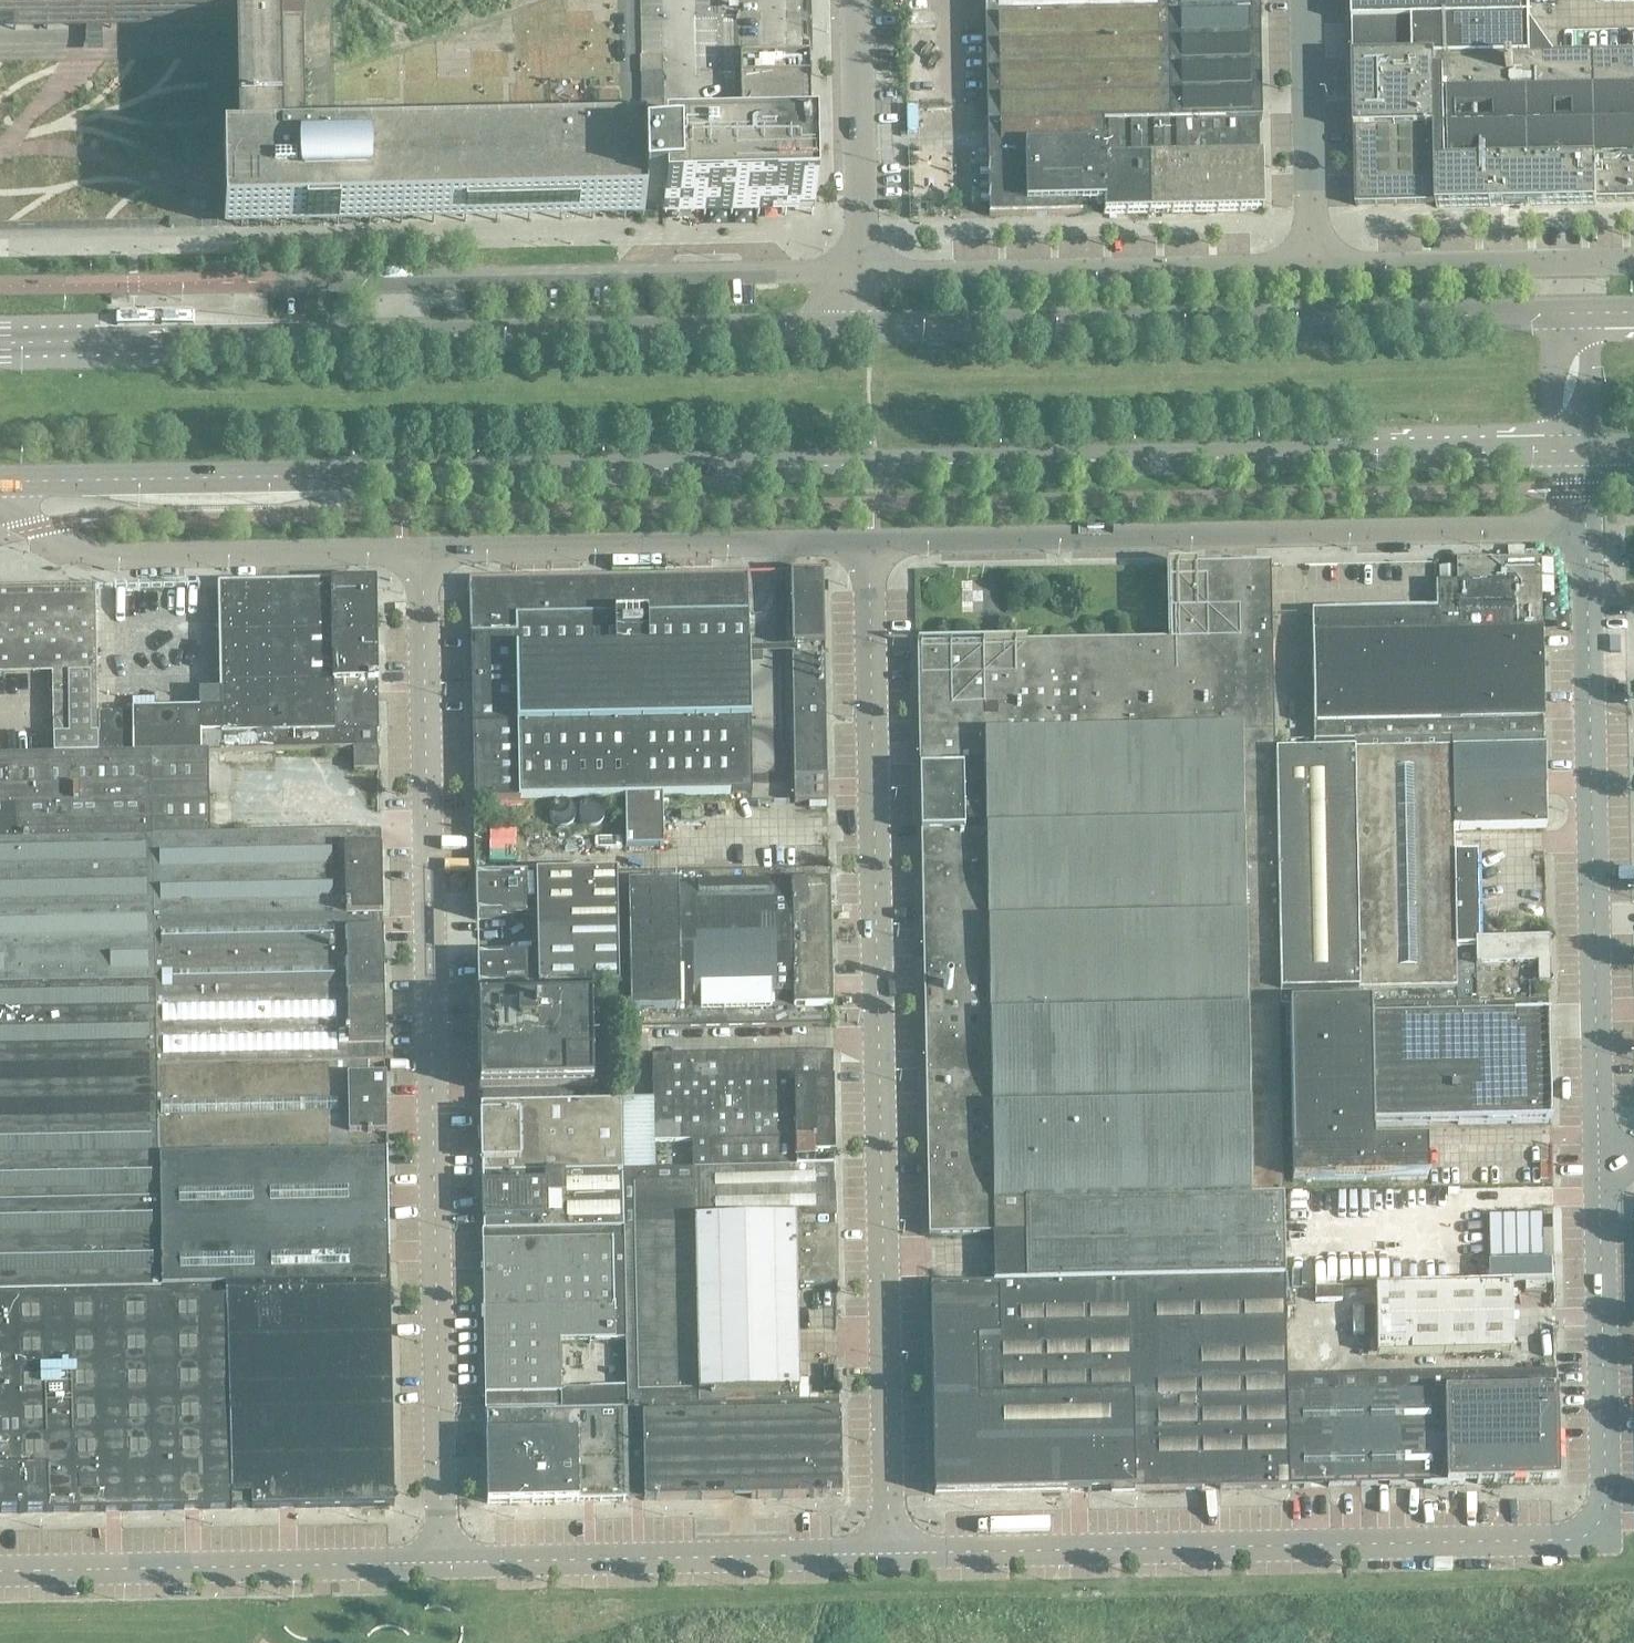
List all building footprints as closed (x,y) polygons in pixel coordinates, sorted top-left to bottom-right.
[(207,56),(208,84),(210,118),(212,182),(212,217),(644,210),(638,143),(287,153),(285,54),(310,53),(308,0),(0,0),(0,60),(14,60),(82,59),(131,58),(178,57),(207,56)] [(643,44),(642,0),(626,0),(626,45),(643,44)] [(1167,0),(984,0),(989,216),(1081,214),(1081,205),(1103,204),(1103,214),(1150,213),(1150,206),(1151,206),(1150,158),(1172,157),(1171,119),(1169,120),(1167,0)] [(1259,0),(1167,0),(1169,120),(1171,119),(1172,157),(1150,158),(1151,206),(1150,206),(1150,213),(1263,211),(1262,155),(1257,155),(1257,120),(1261,120),(1260,68),(1259,17),(1259,0)] [(1352,23),(1476,21),(1529,19),(1529,0),(1352,0),(1352,23)] [(1553,54),(1529,19),(1476,21),(1477,56),(1553,54)] [(1477,56),(1476,21),(1352,23),(1353,58),(1394,58),(1402,55),(1403,57),(1477,56)] [(1597,201),(1633,200),(1633,53),(1553,54),(1477,56),(1403,57),(1402,55),(1394,58),(1353,58),(1356,206),(1436,204),(1436,207),(1597,204),(1597,201)] [(812,215),(810,54),(740,55),(740,57),(736,57),(736,70),(740,70),(740,101),(737,101),(737,118),(741,118),(741,142),(638,143),(644,210),(662,209),(662,218),(812,215)] [(662,57),(640,57),(641,119),(664,118),(662,57)] [(1541,630),(1540,574),(1539,559),(1532,560),(1531,553),(1524,554),(1525,560),(1511,560),(1512,630),(1541,630)] [(1543,721),(1542,649),(1542,630),(1541,630),(1512,630),(1511,560),(1455,561),(1455,563),(1456,563),(1456,584),(1432,584),(1432,586),(1435,586),(1435,610),(1307,612),(1307,614),(1310,614),(1312,741),(1352,740),(1450,738),(1542,736),(1543,736),(1543,735),(1542,735),(1542,721),(1543,721)] [(1282,1191),(1279,1008),(1274,741),(1270,565),(1269,565),(1184,567),(1184,566),(1169,567),(1169,568),(1173,568),(1175,641),(1025,644),(1025,637),(1002,638),(1002,644),(919,646),(919,645),(917,645),(920,769),(919,769),(919,771),(920,771),(921,831),(920,831),(920,833),(921,833),(929,1236),(992,1235),(993,1281),(1284,1277),(1282,1191)] [(749,675),(749,656),(791,656),(794,778),(827,777),(824,646),(825,646),(825,645),(824,645),(823,575),(823,573),(789,574),(789,576),(790,576),(791,645),(791,647),(791,650),(749,650),(749,646),(748,646),(747,598),(747,575),(745,575),(717,575),(489,580),(469,581),(470,636),(471,636),(474,798),(473,798),(473,800),(520,799),(625,797),(625,817),(662,816),(661,796),(751,794),(750,721),(749,675)] [(378,700),(376,582),(218,585),(219,636),(220,635),(221,684),(220,684),(220,690),(199,690),(200,709),(132,710),(132,713),(97,714),(95,588),(0,590),(0,671),(52,670),(54,755),(98,754),(208,752),(219,751),(273,750),(353,749),(377,748),(377,732),(378,732),(378,700)] [(1478,943),(1476,856),(1453,856),(1452,831),(1546,829),(1544,749),(1543,749),(1542,736),(1450,738),(1352,740),(1312,741),(1274,741),(1279,1008),(1290,1007),(1358,1006),(1368,1006),(1464,1003),(1528,1002),(1528,989),(1549,989),(1548,942),(1478,943)] [(378,770),(377,748),(353,749),(353,770),(378,770)] [(273,762),(273,750),(219,751),(219,763),(273,762)] [(208,752),(98,754),(54,755),(0,756),(0,839),(152,836),(189,836),(209,836),(209,819),(209,801),(208,752)] [(827,802),(827,786),(827,777),(794,778),(794,803),(827,802)] [(218,819),(218,801),(209,801),(209,819),(218,819)] [(662,846),(662,816),(625,817),(626,848),(663,847),(663,846),(662,846)] [(382,915),(381,848),(380,848),(379,832),(209,836),(189,836),(152,836),(153,909),(153,920),(382,915)] [(152,836),(0,839),(0,911),(153,909),(152,836)] [(832,1012),(830,937),(829,904),(828,904),(827,888),(829,888),(829,887),(827,887),(827,873),(829,873),(829,872),(769,873),(616,876),(619,989),(619,1029),(832,1027),(832,1025),(830,1025),(830,1012),(832,1012)] [(619,989),(616,876),(474,877),(475,920),(537,919),(537,955),(476,956),(477,992),(478,992),(587,990),(619,989)] [(153,920),(153,909),(0,911),(0,984),(154,982),(153,935),(153,920)] [(381,930),(381,916),(382,916),(382,915),(153,920),(153,935),(381,930)] [(384,989),(383,932),(381,932),(381,930),(153,935),(154,982),(155,994),(384,989)] [(155,994),(154,982),(0,984),(0,1057),(156,1054),(155,994)] [(385,1047),(384,989),(155,994),(156,1054),(156,1067),(367,1063),(384,1063),(384,1047),(385,1047)] [(592,1089),(591,1003),(587,1003),(587,990),(478,992),(478,994),(484,993),(485,1005),(477,1005),(479,1091),(592,1089)] [(1551,1121),(1550,1038),(1549,1014),(1547,1014),(1547,1002),(1528,1002),(1464,1003),(1368,1006),(1371,1125),(1373,1125),(1551,1121)] [(1371,1125),(1368,1006),(1358,1006),(1290,1007),(1292,1182),(1427,1180),(1426,1145),(1373,1146),(1373,1125),(1371,1125)] [(834,1155),(833,1106),(828,1106),(828,1080),(833,1080),(832,1052),(652,1056),(653,1099),(621,1099),(622,1170),(654,1170),(653,1142),(692,1141),(795,1139),(796,1167),(833,1166),(833,1155),(834,1155)] [(156,1067),(156,1054),(0,1057),(0,1129),(157,1127),(156,1067)] [(387,1135),(386,1096),(385,1077),(367,1078),(367,1063),(156,1067),(157,1127),(157,1156),(385,1151),(385,1135),(387,1135)] [(622,1170),(621,1099),(480,1103),(482,1174),(622,1170)] [(157,1156),(157,1127),(0,1129),(0,1202),(158,1200),(157,1156)] [(796,1167),(795,1139),(692,1141),(692,1170),(694,1170),(694,1169),(796,1167)] [(389,1284),(388,1206),(387,1151),(385,1151),(157,1156),(158,1200),(160,1289),(226,1287),(389,1284)] [(837,1287),(835,1205),(835,1185),(833,1185),(833,1166),(796,1167),(694,1169),(694,1170),(692,1170),(654,1170),(622,1170),(623,1228),(626,1340),(627,1388),(627,1406),(798,1402),(796,1288),(837,1287)] [(623,1228),(622,1170),(482,1174),(483,1231),(623,1228)] [(1554,1283),(1553,1206),(1552,1185),(1282,1191),(1284,1277),(1284,1288),(1375,1287),(1510,1284),(1554,1283)] [(158,1200),(0,1202),(0,1292),(160,1289),(158,1200)] [(626,1340),(623,1228),(483,1231),(483,1242),(482,1242),(482,1244),(483,1244),(483,1267),(483,1279),(484,1307),(483,1307),(485,1408),(560,1407),(560,1393),(559,1341),(626,1340)] [(1286,1377),(1284,1288),(1284,1277),(993,1281),(993,1284),(930,1285),(931,1341),(931,1357),(932,1357),(934,1495),(1091,1492),(1091,1487),(1111,1487),(1111,1491),(1288,1488),(1286,1377)] [(394,1506),(390,1290),(389,1284),(226,1287),(226,1298),(227,1298),(227,1300),(230,1395),(232,1507),(251,1507),(252,1508),(394,1506)] [(1512,1352),(1510,1284),(1375,1287),(1376,1346),(1367,1346),(1367,1355),(1512,1352)] [(230,1395),(227,1300),(227,1298),(226,1298),(0,1303),(0,1513),(231,1509),(232,1509),(232,1507),(230,1395)] [(1559,1482),(1557,1390),(1556,1390),(1555,1372),(1512,1372),(1475,1373),(1478,1484),(1559,1482)] [(1478,1484),(1475,1373),(1286,1377),(1288,1488),(1478,1484)] [(627,1406),(627,1388),(568,1389),(560,1393),(560,1407),(627,1406)] [(841,1497),(840,1412),(838,1412),(838,1402),(798,1402),(627,1406),(629,1499),(643,1499),(644,1500),(841,1497)] [(627,1406),(560,1407),(485,1408),(485,1413),(487,1504),(624,1501),(624,1499),(629,1499),(627,1406)]
